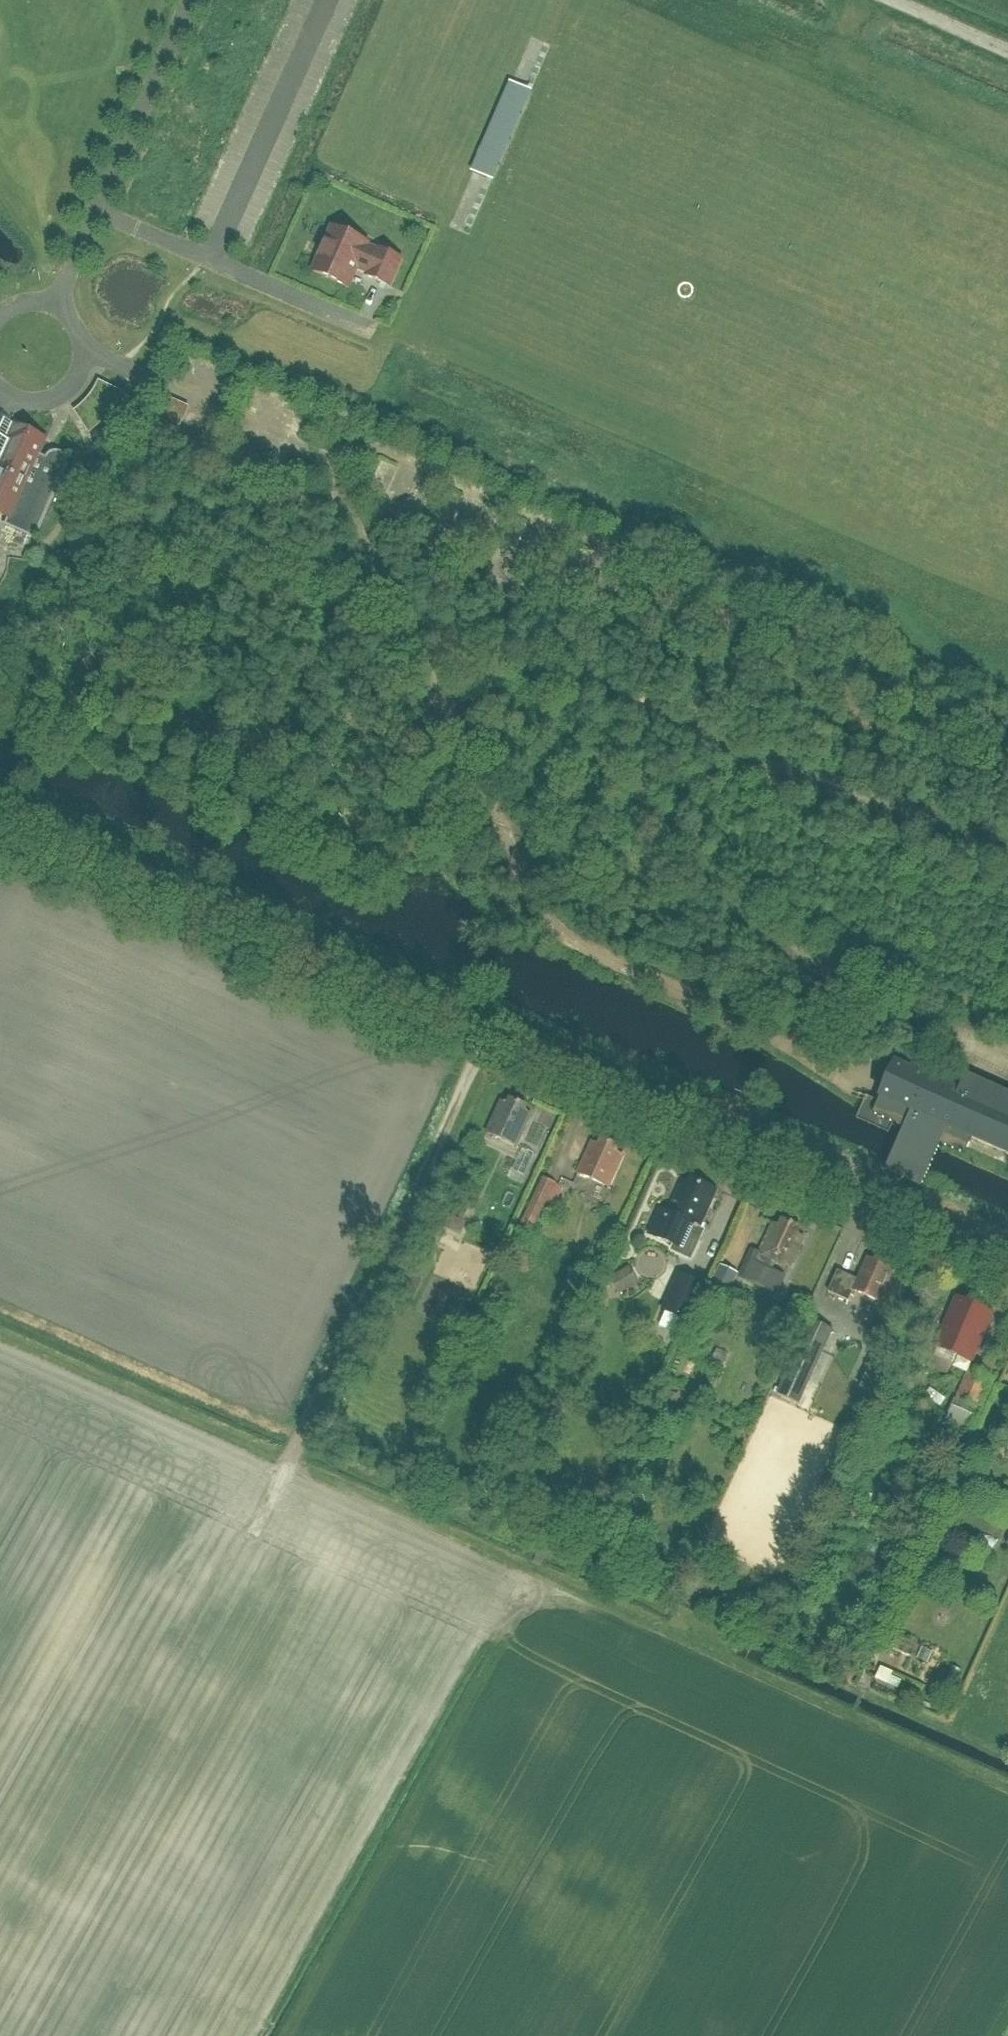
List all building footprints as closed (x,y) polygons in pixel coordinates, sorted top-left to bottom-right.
[(487,173),(524,83),(500,73),(463,164),(487,173)] [(211,193),(215,183),(197,176),(193,186),(211,193)] [(366,246),(367,244),(334,229),(314,273),(348,288),(359,263),(371,268),(367,277),(390,287),(403,260),(379,249),(378,251),(366,246)] [(11,429),(0,424),(0,515),(9,519),(6,526),(34,539),(35,540),(67,470),(68,464),(67,458),(62,453),(56,452),(50,453),(46,458),(39,455),(46,439),(17,426),(10,441),(6,440),(11,429)] [(904,1129),(902,1132),(887,1166),(885,1172),(884,1172),(922,1189),(922,1188),(925,1182),(939,1150),(941,1145),(966,1156),(966,1155),(974,1139),(1007,1154),(1007,1095),(968,1077),(961,1092),(898,1064),(896,1064),(880,1097),(875,1107),(873,1112),(872,1115),(904,1129)] [(527,1107),(510,1099),(508,1104),(501,1101),(486,1132),(518,1146),(532,1115),(525,1112),(527,1107)] [(620,1147),(602,1139),(598,1147),(590,1143),(578,1173),(610,1187),(624,1156),(617,1153),(620,1147)] [(554,1205),(562,1188),(543,1179),(522,1225),(535,1231),(548,1202),(554,1205)] [(710,1188),(692,1179),(690,1185),(683,1182),(669,1213),(660,1209),(649,1234),(675,1246),(686,1223),(700,1229),(715,1196),(708,1193),(710,1188)] [(461,1236),(467,1223),(441,1210),(434,1223),(461,1236)] [(772,1225),(760,1254),(753,1250),(741,1277),(766,1288),(773,1270),(777,1261),(791,1267),(804,1237),(798,1234),(800,1229),(783,1221),(780,1228),(772,1225)] [(437,1237),(440,1231),(433,1227),(429,1234),(437,1237)] [(652,1257),(639,1288),(649,1292),(662,1261),(652,1257)] [(880,1303),(894,1271),(867,1259),(858,1280),(838,1272),(829,1292),(849,1301),(853,1291),(880,1303)] [(726,1299),(738,1275),(720,1266),(708,1291),(726,1299)] [(619,1296),(639,1284),(629,1267),(609,1279),(619,1296)] [(684,1289),(673,1284),(661,1311),(689,1324),(706,1286),(689,1278),(684,1289)] [(960,1300),(938,1349),(969,1362),(990,1313),(960,1300)] [(785,1377),(808,1387),(833,1331),(809,1321),(785,1377)] [(951,1386),(957,1374),(944,1369),(939,1380),(951,1386)] [(980,1409),(992,1380),(969,1370),(956,1399),(980,1409)] [(972,1433),(982,1411),(955,1399),(945,1422),(972,1433)]
